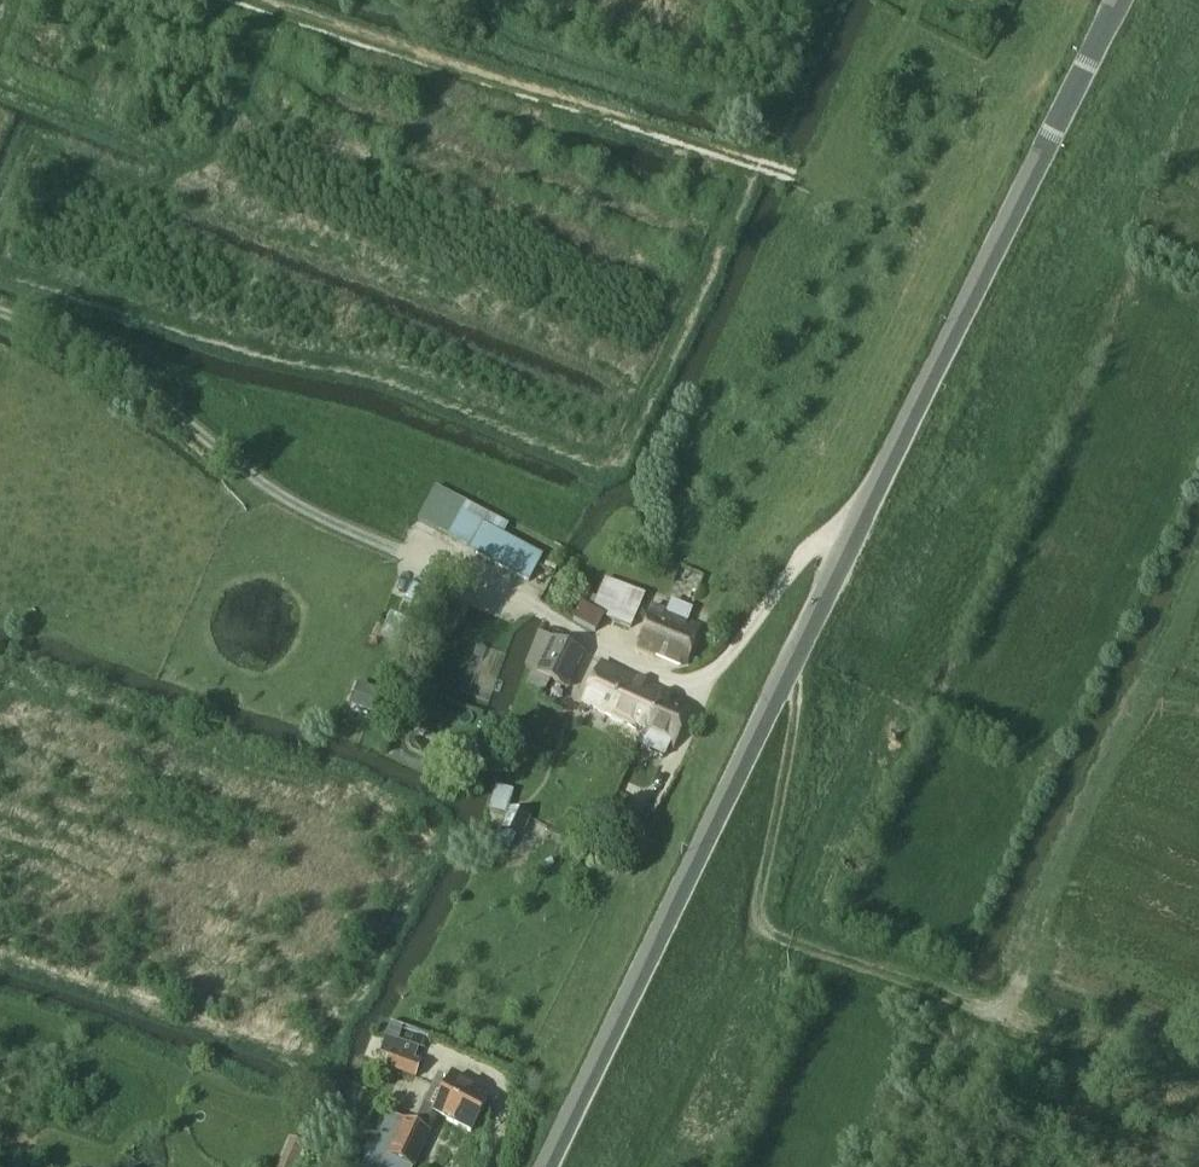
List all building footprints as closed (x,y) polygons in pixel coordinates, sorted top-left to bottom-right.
[(436,487),(418,521),(449,537),(470,549),(483,525),(484,524),(461,512),(466,503),(436,487)] [(484,524),(483,525),(503,535),(508,525),(489,515),(484,524)] [(470,549),(469,552),(528,583),(542,557),(503,535),(483,525),(470,549)] [(631,629),(646,598),(608,582),(599,600),(587,595),(582,606),(574,620),(597,632),(604,616),(631,629)] [(670,601),(665,613),(653,608),(637,649),(655,657),(655,656),(680,666),(687,664),(700,627),(688,622),(692,610),(670,601)] [(389,616),(380,639),(398,646),(407,623),(389,616)] [(567,689),(583,655),(553,640),(536,674),(550,681),(567,689)] [(601,664),(583,703),(644,733),(638,745),(665,757),(669,745),(674,747),(690,706),(601,664)] [(532,672),(526,685),(544,694),(550,681),(536,674),(532,672)] [(372,712),(380,691),(357,682),(349,703),(372,712)] [(507,816),(513,792),(495,787),(488,811),(507,816)] [(627,824),(637,807),(626,800),(622,807),(614,802),(608,812),(627,824)] [(531,819),(509,810),(501,831),(522,840),(531,819)] [(415,1079),(420,1064),(414,1061),(418,1050),(397,1043),(387,1069),(415,1079)] [(435,1084),(423,1108),(432,1113),(470,1132),(487,1100),(449,1080),(445,1089),(435,1084)] [(364,1161),(376,1166),(413,1166),(429,1135),(404,1122),(386,1113),(364,1161)] [(280,1166),(302,1166),(310,1149),(291,1141),(280,1166)]
